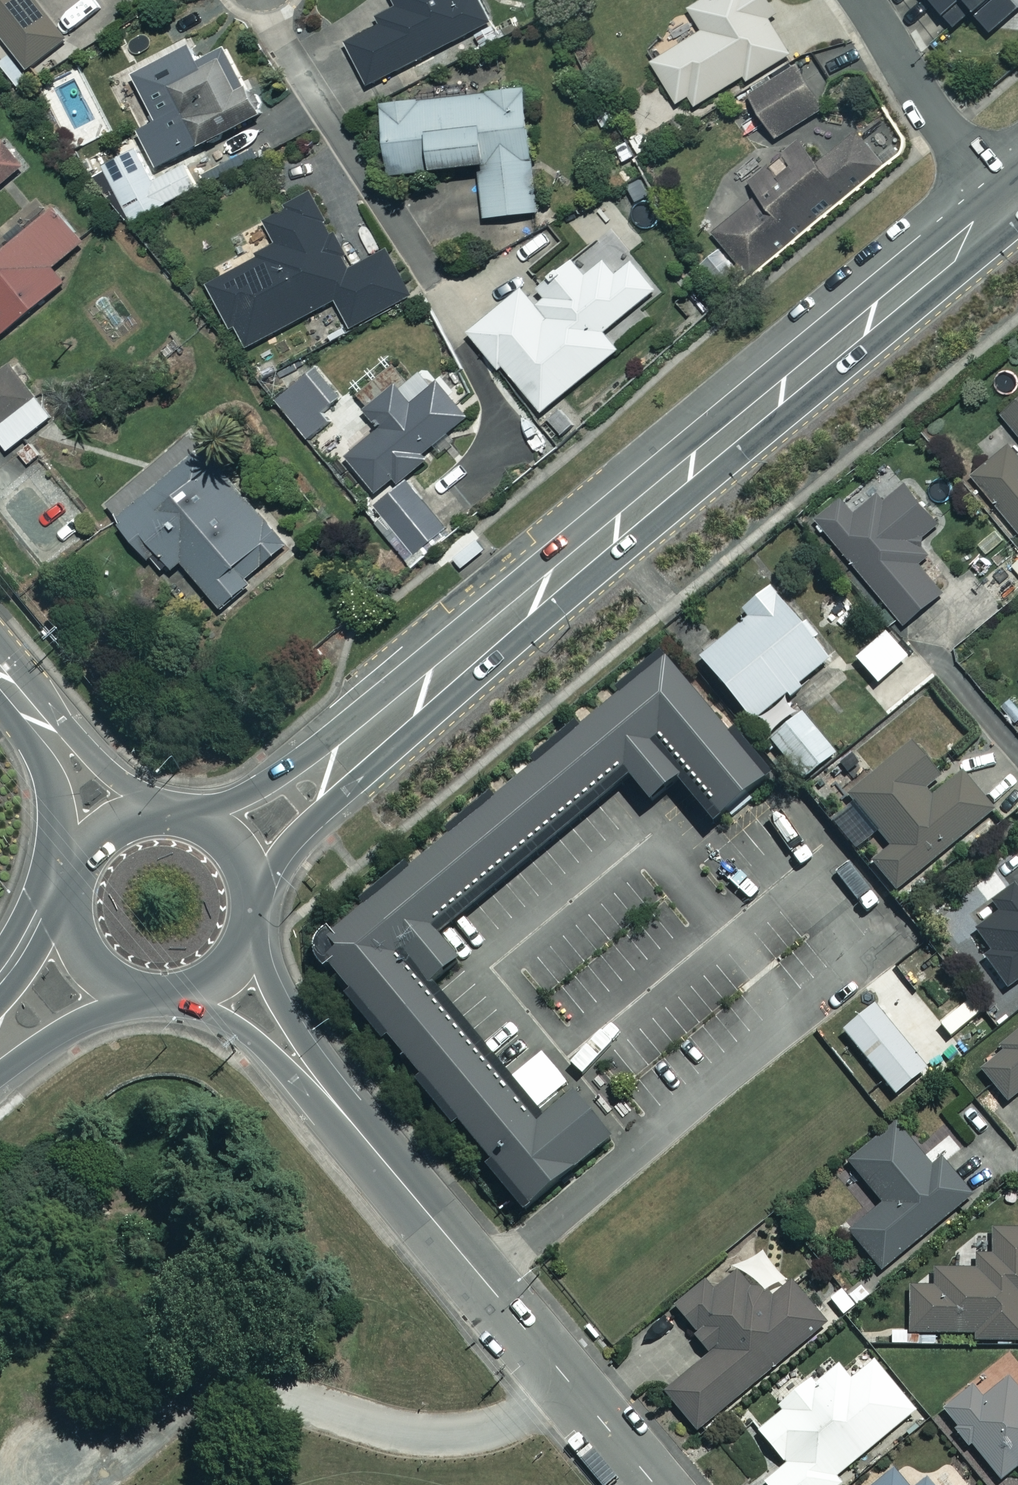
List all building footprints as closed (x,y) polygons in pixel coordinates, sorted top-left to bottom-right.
[(29,67),(67,37),(37,0),(0,0),(0,32),(29,67)] [(396,3),(377,13),(382,22),(345,42),(368,85),(489,21),(479,0),(394,0),(396,3)] [(650,57),(678,102),(687,96),(693,106),(741,76),(745,83),(791,54),(769,18),(779,11),(772,0),(694,0),(686,5),(700,28),(650,57)] [(951,28),(970,12),(1000,47),(1017,32),(1017,17),(1003,0),(927,0),(951,28)] [(271,130),(221,36),(140,76),(169,132),(146,144),(159,168),(223,134),(232,151),(271,130)] [(800,59),(748,93),(775,139),(829,107),(800,59)] [(430,163),(477,158),(483,216),(541,210),(529,85),(384,101),(391,173),(431,169),(430,163)] [(725,242),(701,260),(717,280),(740,262),(747,271),(888,160),(859,123),(848,132),(833,114),(750,179),(761,194),(715,230),(725,242)] [(0,140),(0,184),(24,166),(3,138),(0,140)] [(188,159),(150,179),(131,145),(101,162),(133,219),(200,182),(188,159)] [(261,221),(274,245),(207,281),(243,348),(335,298),(351,326),(414,292),(389,247),(349,268),(306,187),(283,200),(286,207),(261,221)] [(66,280),(55,267),(88,238),(54,198),(0,245),(0,337),(66,280)] [(655,292),(609,236),(575,264),(571,259),(536,288),(545,299),(534,308),(520,291),(467,335),(498,372),(503,367),(541,414),(617,352),(603,334),(655,292)] [(319,359),(271,396),(304,439),(352,402),(319,359)] [(38,395),(13,363),(0,374),(0,424),(38,395)] [(381,423),(345,449),(377,491),(470,419),(438,378),(410,399),(393,376),(363,400),(381,423)] [(0,424),(0,438),(8,449),(53,414),(38,395),(0,424)] [(1002,413),(1017,431),(1017,398),(1002,413)] [(996,425),(977,441),(991,457),(972,474),(1017,528),(1017,451),(996,425)] [(105,497),(149,558),(158,551),(171,569),(183,560),(217,604),(291,547),(197,426),(105,497)] [(406,480),(372,506),(411,552),(444,525),(406,480)] [(915,541),(939,521),(906,483),(885,500),(879,493),(857,512),(842,494),(816,516),(904,621),(950,582),(915,541)] [(807,617),(801,622),(770,584),(739,608),(747,617),(699,655),(752,720),(784,695),(789,701),(807,687),(802,680),(830,658),(815,640),(821,635),(807,617)] [(909,657),(888,631),(857,656),(877,682),(909,657)] [(327,967),(534,1216),(620,1144),(583,1099),(553,1123),(437,984),(466,960),(446,936),(634,781),(653,804),(681,780),(719,825),(774,780),(668,651),(327,933),(320,939),(317,948),(319,958),(327,967)] [(803,711),(769,738),(802,777),(835,751),(803,711)] [(925,788),(940,776),(911,741),(848,793),(855,801),(827,824),(851,854),(879,831),(890,844),(870,860),(894,890),(993,809),(962,771),(931,796),(925,788)] [(1015,883),(991,901),(998,910),(974,928),(992,951),(985,956),(1009,987),(1017,980),(1017,887),(1015,883)] [(982,1070),(1006,1100),(1017,1091),(1017,1042),(982,1070)] [(936,1170),(896,1122),(849,1160),(882,1200),(848,1228),(881,1268),(973,1192),(947,1161),(936,1170)] [(992,1227),(992,1253),(975,1253),(975,1269),(934,1269),(934,1286),(909,1286),(909,1331),(973,1331),(973,1338),(1017,1338),(1017,1227),(992,1227)] [(768,1301),(735,1261),(673,1312),(708,1354),(665,1389),(696,1427),(827,1319),(794,1279),(768,1301)] [(846,1294),(842,1289),(830,1298),(844,1314),(870,1293),(861,1282),(846,1294)] [(873,1358),(849,1378),(837,1364),(815,1382),(810,1376),(780,1401),(785,1407),(759,1429),(786,1462),(764,1481),(767,1484),(836,1484),(841,1481),(835,1475),(915,1408),(873,1358)] [(958,1424),(952,1428),(968,1450),(974,1445),(999,1477),(1017,1464),(1017,1466),(1017,1360),(950,1413),(958,1424)] [(892,1468),(871,1484),(906,1484),(892,1468)]
